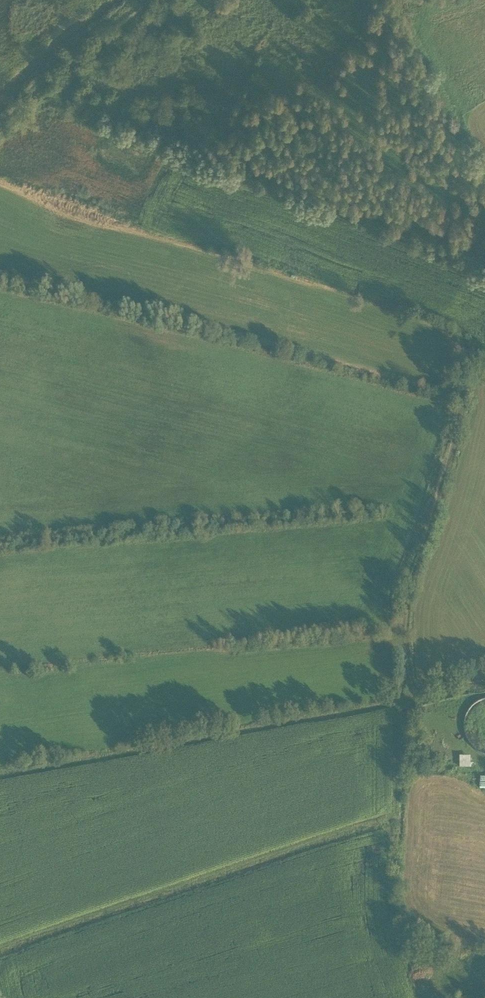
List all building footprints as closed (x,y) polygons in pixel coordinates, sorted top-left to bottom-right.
[(476,775),(475,797),(484,797),(484,775),(476,775)]
